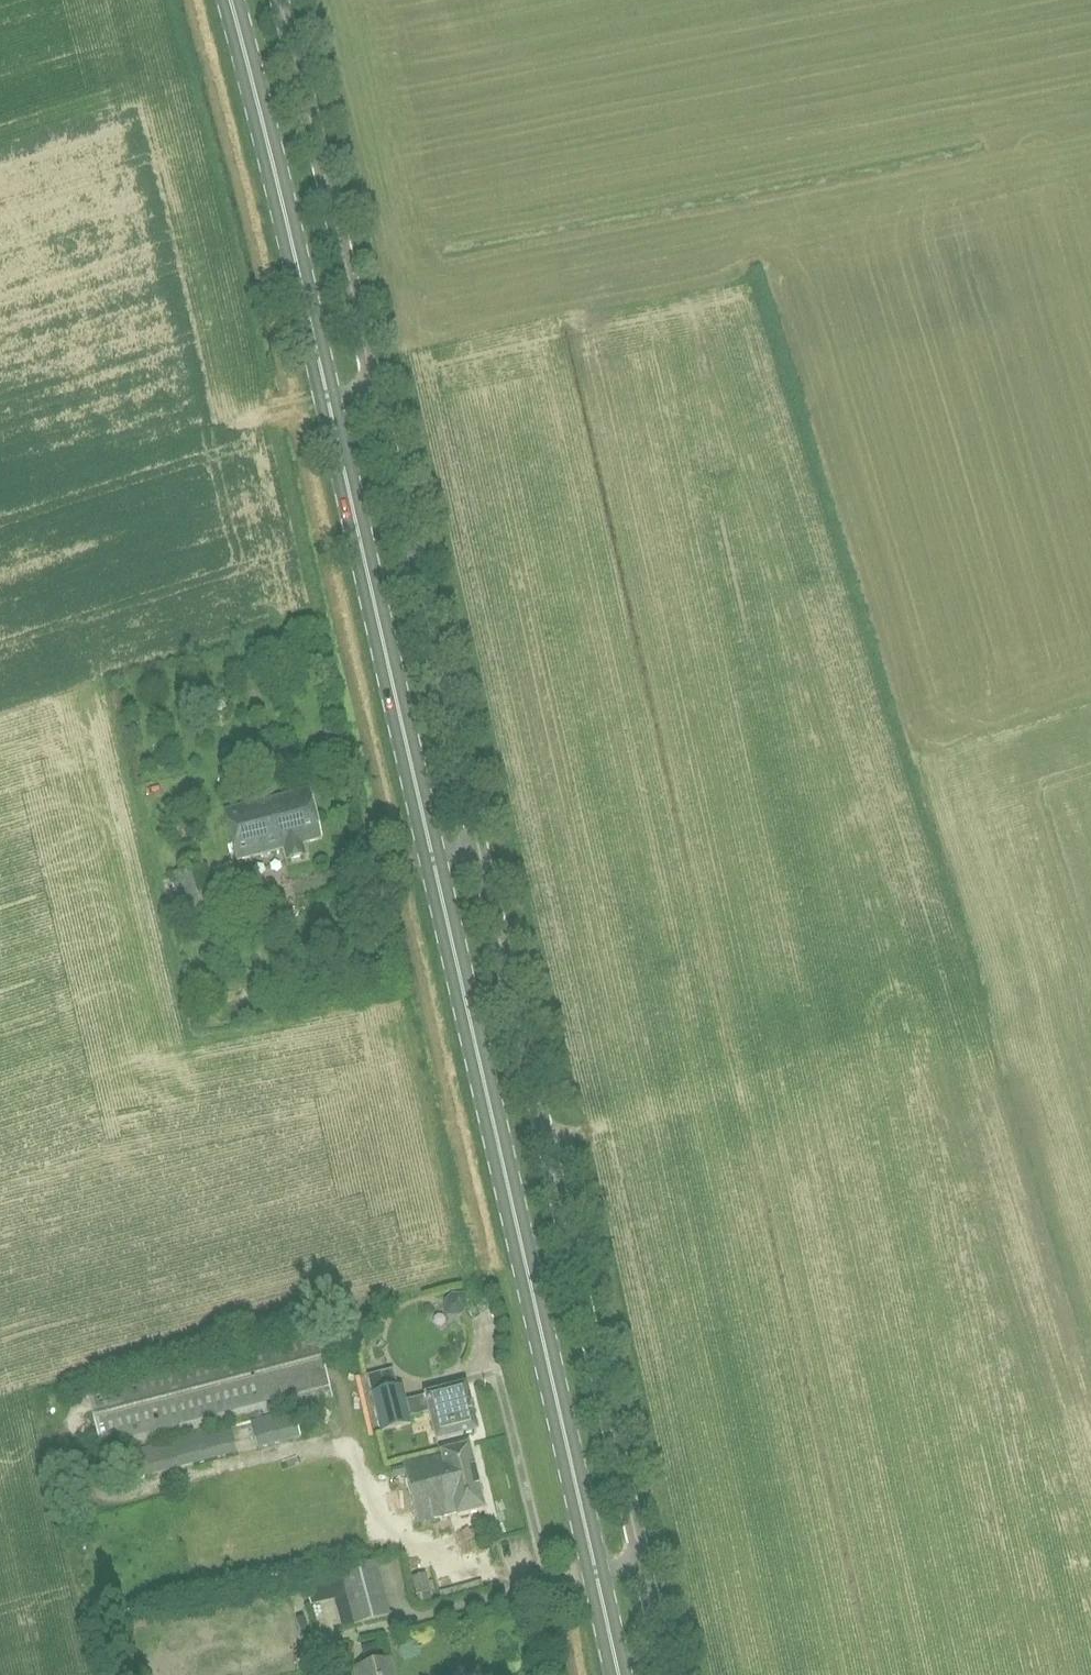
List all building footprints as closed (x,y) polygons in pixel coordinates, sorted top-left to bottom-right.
[(309,789),(224,810),(236,860),(283,848),(286,860),(305,855),(302,843),(321,839),(309,789)] [(191,869),(172,874),(186,929),(220,920),(207,865),(191,869)] [(465,1309),(466,1293),(450,1293),(444,1299),(459,1315),(465,1309)] [(103,1455),(332,1396),(315,1332),(86,1392),(103,1455)] [(477,1431),(465,1385),(425,1395),(425,1396),(405,1401),(402,1387),(372,1394),(381,1432),(411,1425),(409,1417),(429,1412),(436,1441),(477,1431)] [(297,1424),(293,1410),(122,1454),(129,1482),(300,1438),(297,1424)] [(434,1518),(437,1531),(459,1526),(456,1516),(485,1509),(469,1444),(440,1451),(441,1453),(403,1463),(417,1522),(434,1518)] [(377,1561),(339,1571),(353,1625),(391,1616),(377,1561)] [(359,1674),(393,1674),(389,1660),(357,1668),(359,1674)]
